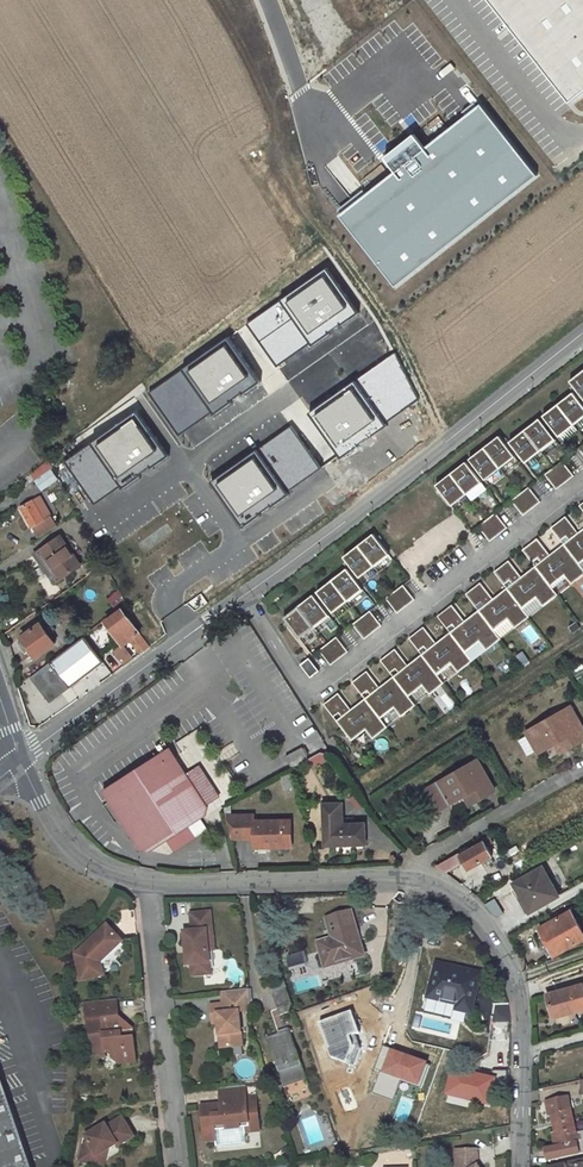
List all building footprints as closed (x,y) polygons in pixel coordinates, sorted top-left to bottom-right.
[(572,103),(582,94),(582,0),(491,0),(572,103)] [(535,175),(480,106),(426,148),(413,133),(382,158),(393,172),(338,216),(395,287),(535,175)] [(358,311),(328,268),(246,325),(276,368),(358,311)] [(259,381),(228,337),(147,394),(177,437),(259,381)] [(419,399),(395,352),(307,415),(338,458),(419,399)] [(569,381),(582,400),(582,369),(569,381)] [(542,415),(558,437),(582,418),(582,406),(572,392),(542,415)] [(166,456),(134,410),(62,459),(94,505),(166,456)] [(538,418),(510,441),(525,462),(556,439),(538,418)] [(322,468),(290,425),(209,484),(240,528),(322,468)] [(515,456),(498,435),(468,459),(486,480),(515,456)] [(30,474),(43,492),(61,479),(48,461),(30,474)] [(574,476),(561,461),(544,474),(556,488),(574,476)] [(465,462),(435,485),(450,506),(483,483),(465,462)] [(540,502),(528,487),(511,501),(523,515),(540,502)] [(37,502),(35,499),(16,510),(29,532),(34,540),(53,528),(37,502)] [(507,528),(495,513),(477,526),(489,541),(507,528)] [(323,705),(358,749),(582,575),(582,528),(579,532),(566,516),(550,527),(563,543),(550,555),(538,538),(522,549),(535,565),(522,576),(508,560),(493,571),(506,587),(493,598),(480,583),(465,595),(477,609),(464,621),(452,605),(438,616),(449,632),(435,643),(423,627),(409,639),(420,654),(407,664),(396,649),(379,660),(392,677),(379,687),(366,671),(353,682),(365,698),(350,709),(339,693),(323,705)] [(389,556),(372,534),(342,557),(358,579),(389,556)] [(80,565),(59,535),(34,553),(55,583),(80,565)] [(346,569),(316,591),(332,613),(364,591),(346,569)] [(414,599),(402,585),(385,598),(396,612),(414,599)] [(312,595),(282,617),(298,640),(329,616),(312,595)] [(121,607),(105,619),(122,643),(128,638),(140,654),(150,647),(131,623),(132,623),(121,607)] [(381,626),(369,611),(352,625),(363,639),(381,626)] [(54,644),(39,624),(21,637),(26,644),(20,649),(24,653),(30,649),(35,657),(54,644)] [(102,662),(83,636),(82,637),(18,685),(23,693),(55,669),(69,687),(102,662)] [(347,652),(335,637),(318,650),(330,664),(347,652)] [(318,671),(307,657),(299,664),(310,676),(318,671)] [(444,712),(454,704),(444,691),(434,699),(444,712)] [(572,707),(527,732),(529,735),(537,751),(539,754),(556,745),(563,740),(568,749),(582,740),(582,728),(572,707)] [(529,735),(520,740),(529,755),(537,751),(529,735)] [(563,740),(556,745),(561,753),(568,749),(563,740)] [(311,758),(304,746),(287,756),(294,767),(311,758)] [(171,748),(105,790),(146,854),(156,848),(168,840),(191,825),(212,811),(207,804),(187,773),(171,748)] [(435,783),(426,788),(434,805),(444,799),(448,805),(469,793),(473,800),(475,802),(495,791),(477,760),(435,783)] [(199,765),(187,773),(207,804),(220,796),(199,765)] [(469,793),(448,805),(453,813),(473,800),(469,793)] [(322,804),(324,846),(365,845),(364,823),(355,823),(345,824),(344,818),(344,803),(322,804)] [(289,821),(252,822),(252,817),(241,817),(226,817),(230,841),(242,841),(252,840),(252,849),(290,849),(289,821)] [(191,825),(168,840),(175,850),(197,835),(191,825)] [(481,861),(492,855),(486,846),(492,842),(488,835),(434,864),(444,873),(459,864),(459,863),(463,861),(468,869),(481,861)] [(494,860),(492,855),(481,861),(484,866),(494,860)] [(556,897),(541,869),(509,886),(525,914),(556,897)] [(492,898),(484,904),(494,918),(502,912),(492,898)] [(571,910),(539,928),(554,956),(582,939),(582,932),(571,910)] [(209,971),(206,948),(212,947),(208,912),(188,914),(190,930),(183,931),(187,963),(189,963),(191,974),(209,971)] [(352,913),(326,920),(330,939),(317,943),(324,966),(363,955),(352,913)] [(106,927),(75,954),(82,980),(104,976),(101,964),(122,942),(106,927)] [(480,974),(436,964),(428,998),(431,999),(448,1003),(457,1005),(456,1010),(471,1014),(480,974)] [(582,1009),(582,984),(553,992),(546,995),(553,1018),(582,1009)] [(282,986),(269,988),(272,1007),(286,1005),(282,986)] [(225,1049),(242,1047),(239,1011),(249,1010),(247,988),(219,991),(220,1004),(210,1005),(211,1015),(217,1014),(218,1020),(219,1036),(223,1035),(225,1049)] [(86,1002),(89,1040),(91,1040),(92,1050),(110,1049),(111,1058),(118,1063),(135,1061),(133,1028),(126,1029),(118,1018),(116,999),(86,1002)] [(448,1003),(431,999),(429,1006),(430,1010),(443,1013),(446,1011),(448,1003)] [(496,1018),(495,1004),(484,1005),(485,1019),(496,1018)] [(350,1010),(318,1021),(331,1056),(353,1068),(364,1048),(350,1010)] [(285,1029),(263,1037),(280,1086),(303,1078),(285,1029)] [(427,1061),(390,1047),(381,1070),(418,1084),(427,1061)] [(494,1076),(451,1066),(445,1093),(488,1103),(494,1076)] [(0,1086),(0,1166),(28,1166),(0,1086)] [(206,1105),(209,1140),(219,1139),(220,1145),(248,1143),(247,1135),(246,1128),(261,1127),(258,1098),(247,1099),(246,1086),(219,1088),(220,1105),(214,1106),(214,1104),(206,1105)] [(572,1122),(567,1099),(550,1102),(553,1115),(551,1116),(551,1117),(553,1125),(572,1122)] [(94,1155),(104,1150),(114,1144),(115,1146),(130,1136),(119,1117),(103,1126),(102,1123),(98,1126),(91,1130),(82,1135),(86,1141),(81,1144),(77,1161),(93,1164),(94,1155)] [(547,1161),(579,1153),(576,1140),(572,1122),(553,1125),(555,1135),(552,1135),(555,1147),(545,1150),(547,1161)] [(343,1156),(339,1146),(331,1149),(335,1159),(343,1156)] [(453,1146),(453,1166),(483,1166),(480,1162),(479,1146),(453,1146)] [(94,1155),(93,1164),(100,1166),(104,1150),(94,1155)]
